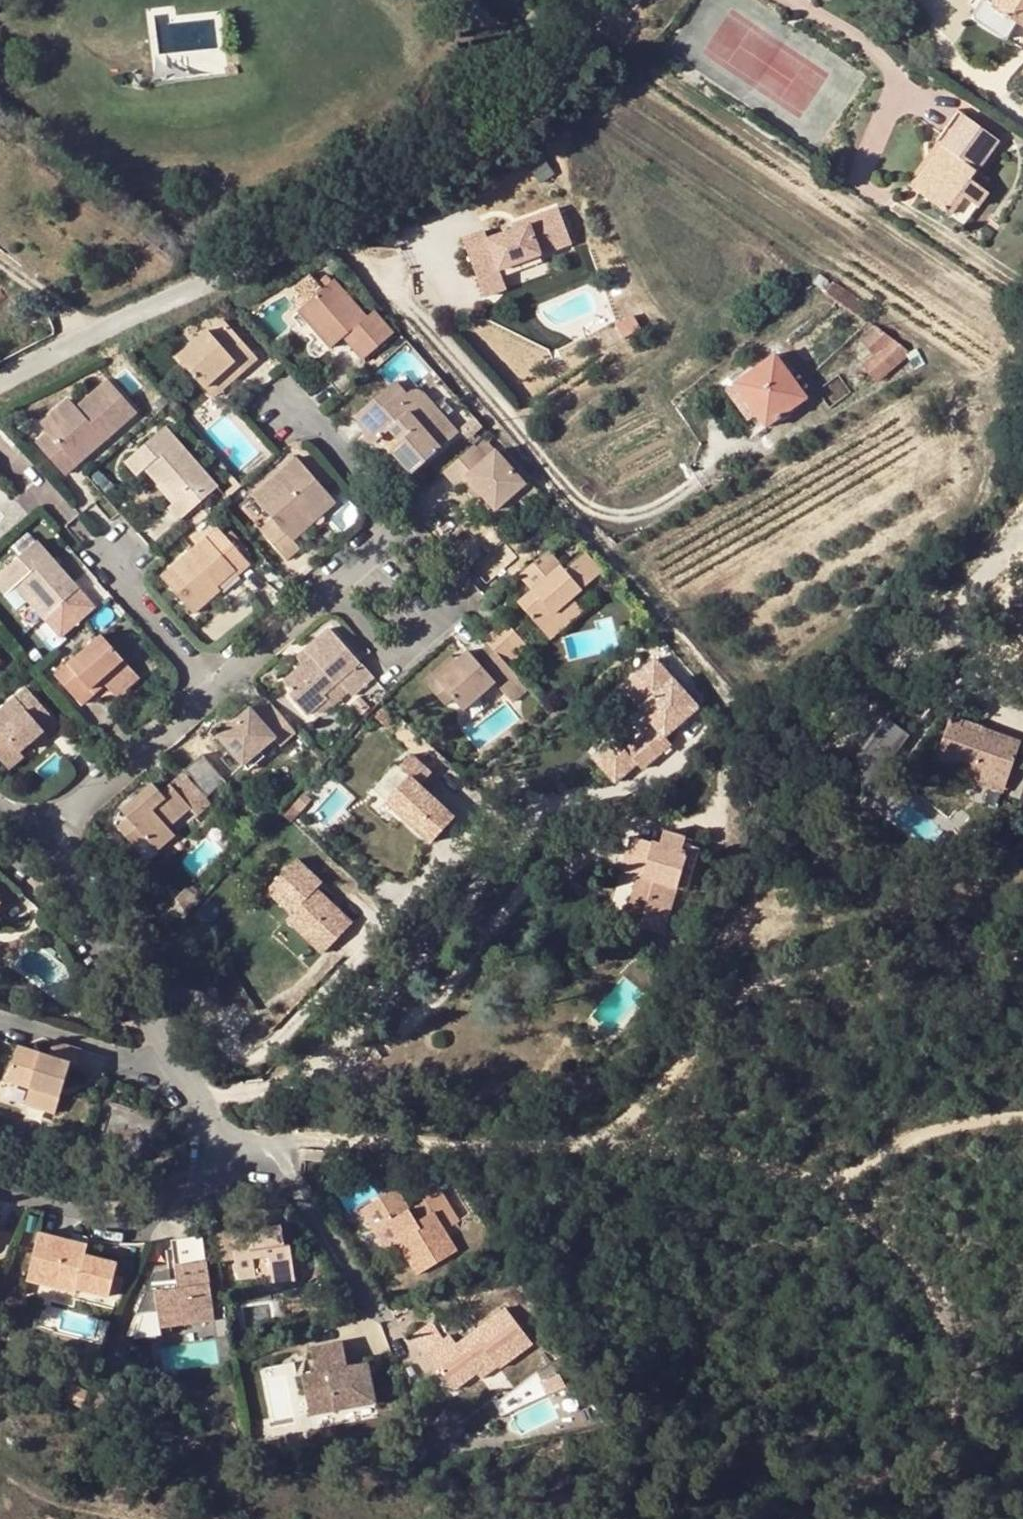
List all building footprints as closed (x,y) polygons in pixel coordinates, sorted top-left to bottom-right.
[(1005,40),(1019,22),(1022,25),(1022,0),(995,0),(991,5),(983,0),(970,19),(1005,40)] [(950,174),(930,203),(958,222),(971,204),(988,216),(998,200),(992,196),(979,187),(984,179),(1005,147),(962,118),(949,135),(957,142),(949,154),(970,169),(962,182),(950,174)] [(920,196),(930,203),(950,174),(962,182),(970,169),(949,154),(920,196)] [(998,188),(984,179),(979,187),(992,196),(998,188)] [(462,236),(478,296),(507,288),(501,266),(572,247),(561,209),(481,231),(462,236)] [(293,297),(306,312),(322,298),(309,283),(293,297)] [(306,312),(296,320),(330,357),(342,346),(362,368),(393,342),(372,319),(364,326),(332,290),(322,298),(306,312)] [(864,366),(876,380),(903,353),(874,329),(862,339),(877,355),(864,366)] [(183,372),(208,399),(237,374),(248,386),(264,371),(233,337),(217,352),(213,346),(183,372)] [(915,349),(905,355),(914,370),(924,365),(915,349)] [(771,353),(729,384),(750,413),(761,427),(801,397),(771,353)] [(237,374),(208,399),(219,412),(248,386),(237,374)] [(407,381),(399,388),(411,403),(420,395),(407,381)] [(750,413),(729,384),(721,390),(743,420),(750,413)] [(37,447),(70,484),(81,474),(76,468),(101,445),(106,451),(141,421),(112,388),(80,415),(71,405),(42,431),(47,437),(37,447)] [(399,388),(359,421),(370,434),(367,437),(367,441),(368,444),(370,447),(373,447),(376,446),(383,442),(392,434),(402,445),(393,454),(415,478),(458,437),(420,395),(411,403),(399,388)] [(473,416),(459,429),(468,440),(483,427),(473,416)] [(149,480),(163,499),(172,492),(186,508),(197,497),(204,506),(219,493),(171,436),(131,471),(142,486),(149,480)] [(489,462),(477,451),(446,478),(462,495),(472,486),(500,514),(517,499),(530,513),(545,499),(532,485),(527,489),(497,455),(489,462)] [(303,464),(258,505),(277,528),(267,537),(292,566),(303,555),(298,549),(317,532),(312,527),(339,504),(303,464)] [(172,492),(163,499),(176,516),(186,508),(172,492)] [(252,496),(243,502),(257,523),(266,517),(252,496)] [(193,533),(198,539),(214,524),(215,524),(210,517),(193,533)] [(190,546),(199,556),(223,535),(214,524),(198,539),(190,546)] [(240,538),(232,545),(249,563),(257,557),(240,538)] [(553,555),(526,580),(541,595),(525,610),(552,638),(568,624),(574,632),(592,615),(580,602),(609,575),(589,554),(569,572),(553,555)] [(1,590),(14,607),(17,605),(26,597),(53,626),(46,633),(57,644),(79,624),(68,612),(83,601),(40,555),(1,590)] [(14,607),(1,590),(0,591),(0,603),(9,612),(14,607)] [(26,597),(17,605),(46,633),(53,626),(26,597)] [(513,630),(493,650),(497,655),(513,671),(519,677),(539,658),(513,630)] [(333,636),(308,659),(316,668),(307,677),(289,693),(298,701),(294,706),(313,724),(332,706),(328,703),(343,690),(353,701),(358,706),(377,688),(333,636)] [(106,690),(113,698),(135,679),(106,645),(59,686),(86,718),(99,707),(93,700),(106,690)] [(614,784),(702,713),(654,654),(616,685),(641,716),(592,756),(614,784)] [(513,671),(497,655),(483,667),(479,662),(446,691),(463,710),(469,718),(502,689),(498,685),(513,671)] [(316,668),(308,659),(299,667),(307,677),(316,668)] [(10,672),(0,660),(0,680),(10,672)] [(513,671),(498,685),(502,689),(520,708),(535,694),(519,677),(513,671)] [(135,679),(113,698),(121,708),(144,689),(135,679)] [(433,690),(455,716),(463,710),(446,691),(440,684),(433,690)] [(328,703),(332,706),(340,714),(353,701),(343,690),(328,703)] [(36,701),(25,710),(32,719),(43,709),(36,701)] [(297,736),(268,705),(226,745),(255,776),(271,761),(267,756),(281,745),(283,748),(297,736)] [(42,754),(53,743),(60,751),(71,741),(43,709),(32,719),(25,710),(0,732),(0,761),(19,783),(36,769),(30,763),(42,754)] [(375,716),(353,739),(363,749),(386,726),(375,716)] [(438,755),(397,716),(386,726),(427,767),(438,755)] [(930,760),(965,773),(999,786),(1016,742),(978,728),(975,736),(958,729),(960,722),(946,717),(930,760)] [(53,743),(42,754),(48,761),(60,751),(53,743)] [(999,786),(965,773),(961,782),(996,795),(999,786)] [(134,829),(124,838),(142,859),(151,851),(163,867),(178,852),(169,841),(193,820),(200,828),(217,813),(189,781),(172,796),(163,803),(157,796),(128,822),(134,829)] [(309,800),(301,792),(280,814),(288,822),(309,800)] [(480,849),(446,815),(399,863),(432,897),(480,849)] [(621,873),(638,878),(653,881),(638,928),(662,935),(677,889),(688,854),(697,857),(700,849),(705,850),(707,843),(663,830),(659,843),(632,836),(621,873)] [(287,914),(283,917),(319,952),(352,919),(318,885),(322,881),(294,854),(260,888),(287,914)] [(688,854),(677,889),(686,892),(697,857),(688,854)] [(653,881),(638,878),(623,924),(638,928),(653,881)] [(13,912),(0,902),(0,930),(13,912)] [(95,1060),(65,1051),(60,1068),(32,1060),(26,1059),(15,1092),(41,1101),(37,1113),(68,1124),(83,1075),(90,1077),(95,1060)] [(460,1191),(445,1200),(447,1203),(463,1229),(478,1220),(460,1191)] [(404,1200),(371,1220),(397,1262),(403,1258),(424,1293),(468,1268),(454,1245),(468,1238),(463,1229),(447,1203),(433,1211),(440,1223),(424,1233),(416,1219),(404,1200)] [(433,1211),(416,1219),(424,1233),(440,1223),(433,1211)] [(397,1262),(371,1220),(359,1227),(384,1270),(397,1262)] [(273,1234),(225,1241),(230,1272),(241,1270),(246,1292),(279,1288),(280,1298),(302,1295),(297,1259),(289,1260),(287,1240),(274,1242),(273,1234)] [(97,1263),(52,1243),(45,1262),(51,1265),(45,1280),(52,1283),(47,1298),(75,1311),(79,1303),(110,1317),(124,1284),(93,1270),(97,1263)] [(150,1320),(152,1337),(208,1329),(195,1244),(163,1249),(169,1287),(163,1288),(162,1279),(146,1281),(128,1323),(150,1320)] [(446,1389),(460,1410),(485,1392),(482,1388),(496,1378),(505,1392),(542,1368),(516,1330),(466,1364),(459,1354),(451,1359),(429,1374),(441,1392),(446,1389)] [(172,1348),(176,1364),(219,1356),(216,1340),(172,1348)] [(417,1356),(429,1374),(451,1359),(439,1342),(417,1356)] [(307,1389),(311,1431),(374,1424),(371,1382),(353,1384),(351,1361),(318,1365),(320,1388),(307,1389)] [(518,1432),(556,1415),(546,1393),(508,1411),(518,1432)]
